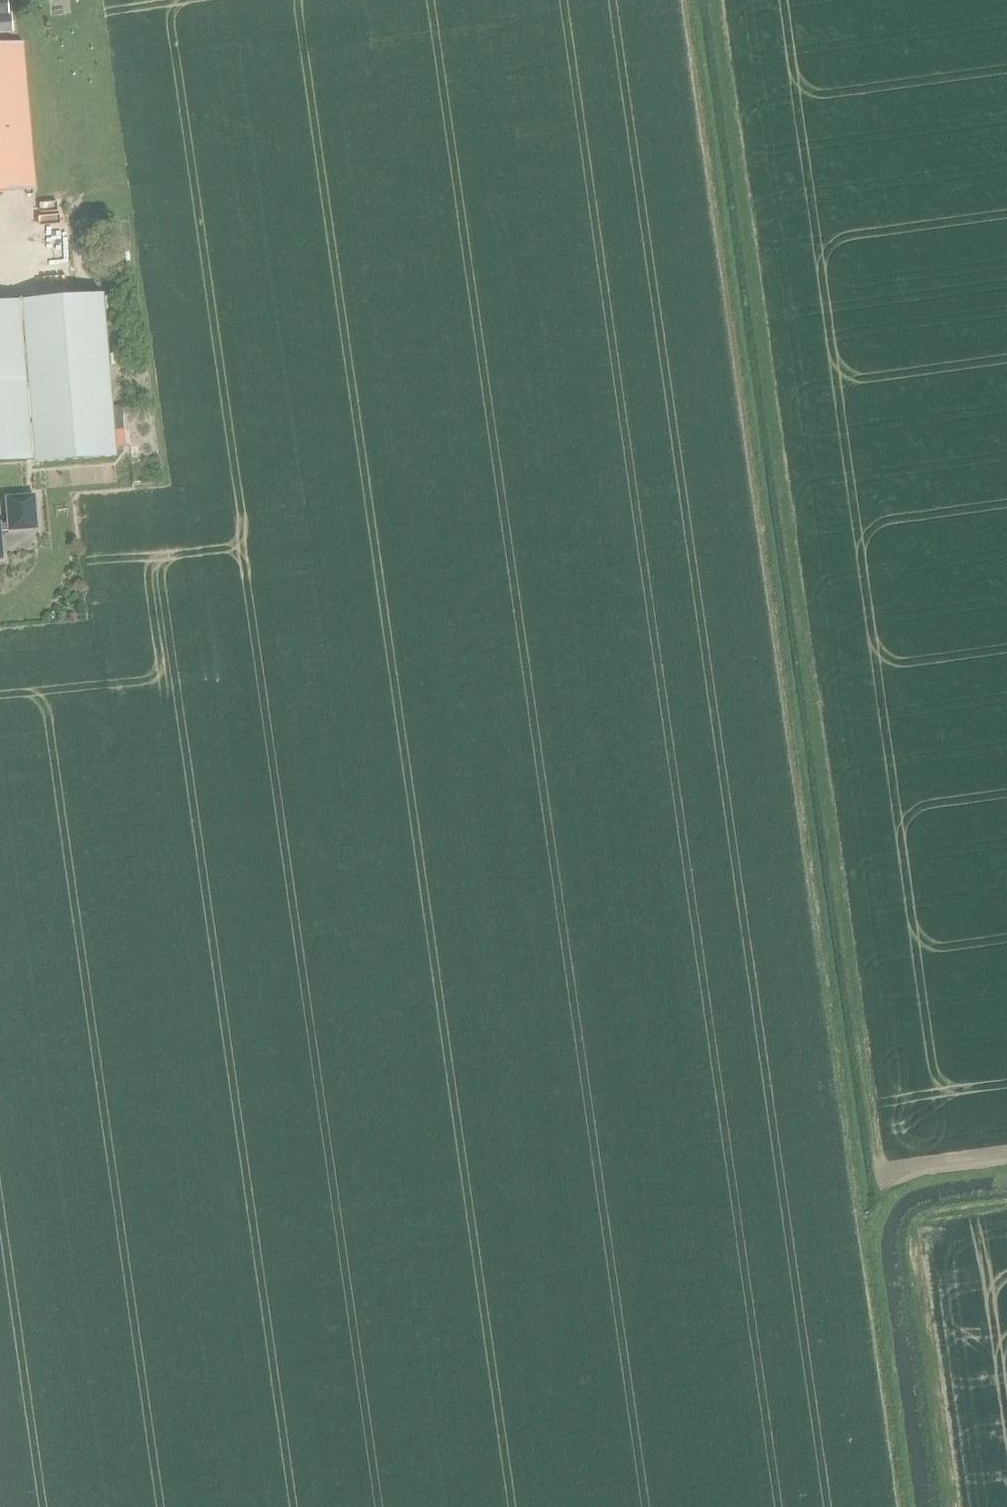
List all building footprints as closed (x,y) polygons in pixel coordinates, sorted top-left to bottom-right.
[(7,33),(10,31),(9,21),(6,19),(4,0),(0,0),(0,34),(7,33)] [(34,186),(22,43),(0,44),(0,189),(34,186)] [(34,460),(34,464),(116,458),(103,295),(0,303),(0,463),(34,460)] [(3,561),(1,532),(9,531),(9,532),(38,530),(35,496),(6,498),(8,523),(0,524),(0,562),(3,561)]
